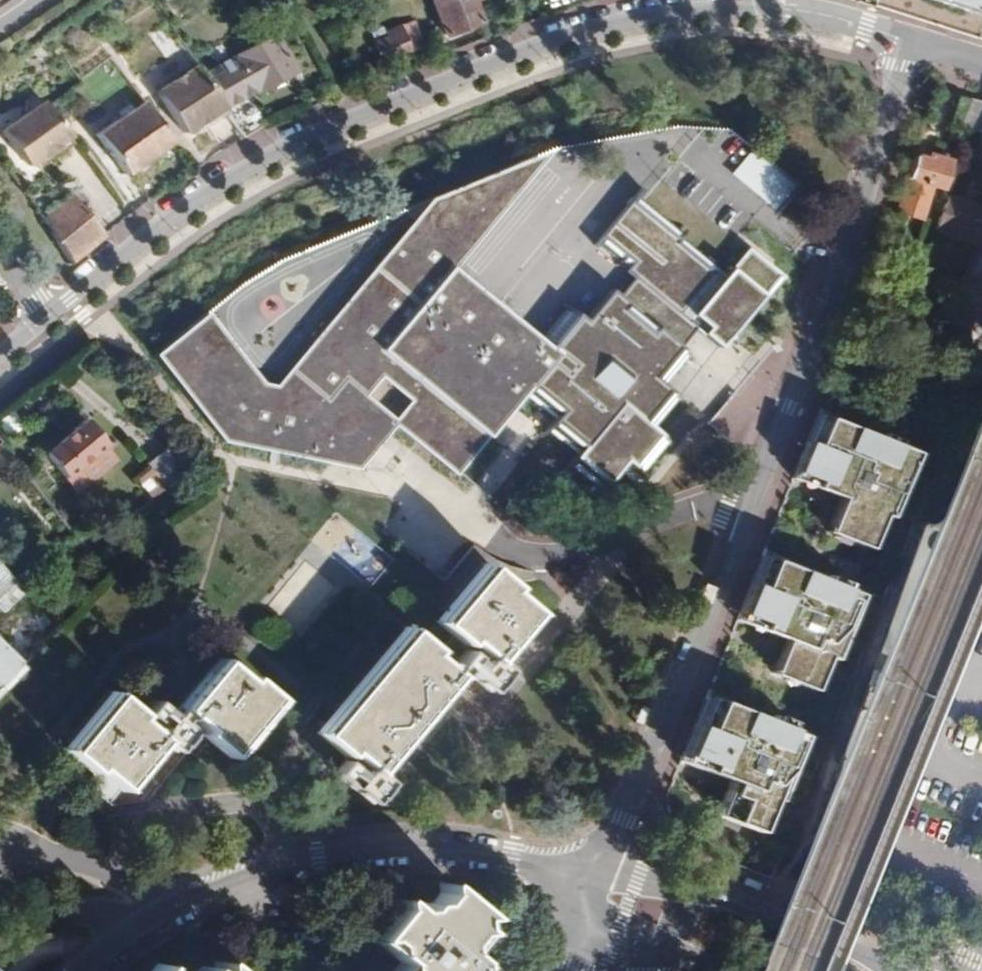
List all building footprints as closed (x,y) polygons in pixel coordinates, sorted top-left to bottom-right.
[(430,2),(445,36),(480,22),(471,0),(434,0),(430,2)] [(981,13),(981,0),(944,0),(981,13)] [(385,30),(388,35),(370,43),(378,62),(408,50),(406,47),(416,43),(415,39),(417,39),(409,20),(385,30)] [(256,93),(293,72),(271,35),(234,57),(227,61),(224,56),(218,60),(221,65),(203,75),(204,76),(219,99),(225,108),(255,90),(256,93)] [(196,135),(229,113),(227,111),(225,108),(219,99),(204,76),(203,75),(197,65),(157,91),(185,133),(192,128),(196,135)] [(142,104),(99,136),(126,174),(171,142),(142,104)] [(239,104),(227,111),(229,113),(245,137),(257,129),(239,104)] [(47,105),(5,136),(31,170),(43,161),(45,163),(61,151),(60,149),(73,140),(47,105)] [(932,137),(919,133),(906,177),(938,187),(946,161),(926,155),(932,137)] [(745,147),(727,173),(774,206),(792,180),(745,147)] [(429,191),(378,265),(423,307),(457,267),(549,150),(429,191)] [(566,308),(541,338),(573,366),(564,376),(550,364),(521,397),(552,423),(544,433),(574,458),(566,468),(597,494),(626,462),(642,475),(668,443),(652,430),(678,400),(662,388),(688,356),(685,353),(702,333),(718,346),(727,335),(732,339),(782,278),(744,247),(723,273),(679,237),(682,235),(636,197),(638,194),(606,168),(563,221),(624,271),(583,322),(566,308)] [(136,188),(126,196),(132,204),(128,207),(132,213),(135,211),(148,202),(136,188)] [(42,220),(45,224),(71,263),(88,249),(104,235),(73,196),(42,220)] [(948,197),(936,230),(978,244),(981,234),(981,208),(948,197)] [(459,472),(491,433),(389,347),(423,307),(378,265),(292,370),(328,396),(348,374),(368,390),(377,378),(412,399),(392,422),(459,472)] [(491,433),(521,397),(550,364),(564,376),(573,366),(541,338),(457,267),(423,307),(389,347),(491,433)] [(328,396),(292,370),(278,386),(261,384),(207,315),(153,352),(224,439),(362,464),(392,422),(368,390),(348,374),(328,396)] [(105,446),(85,421),(44,454),(77,495),(118,462),(105,446)] [(916,464),(816,427),(794,486),(818,495),(816,498),(843,508),(830,543),(871,559),(883,526),(891,529),(916,464)] [(465,470),(494,492),(523,455),(494,433),(465,470)] [(176,450),(152,470),(168,491),(192,471),(176,450)] [(75,539),(66,546),(76,558),(84,551),(75,539)] [(863,595),(764,558),(741,617),(765,626),(764,629),(790,639),(777,674),(818,690),(831,657),(839,660),(863,595)] [(511,585),(484,562),(436,619),(464,641),(467,637),(470,640),(494,660),(534,611),(507,589),(511,585)] [(306,563),(268,605),(295,630),(333,588),(306,563)] [(33,609),(22,597),(4,616),(15,627),(33,609)] [(431,647),(403,625),(316,729),(344,752),(347,748),(376,772),(456,674),(428,651),(431,647)] [(245,679),(218,657),(178,706),(206,729),(203,732),(230,754),(276,698),(249,676),(245,679)] [(137,713),(110,691),(64,746),(92,768),(95,765),(123,787),(162,739),(142,723),(134,717),(137,713)] [(807,734),(708,696),(685,755),(709,764),(708,768),(734,778),(721,813),(762,828),(775,795),(783,798),(807,734)] [(460,949),(476,928),(471,924),(471,915),(481,914),(441,881),(440,881),(442,889),(434,900),(423,901),(418,907),(411,908),(395,895),(395,906),(371,937),(385,948),(399,959),(390,970),(487,970),(460,949)] [(219,958),(217,960),(218,969),(208,969),(204,966),(199,970),(234,970),(219,958)] [(157,963),(150,970),(167,970),(157,963)]
